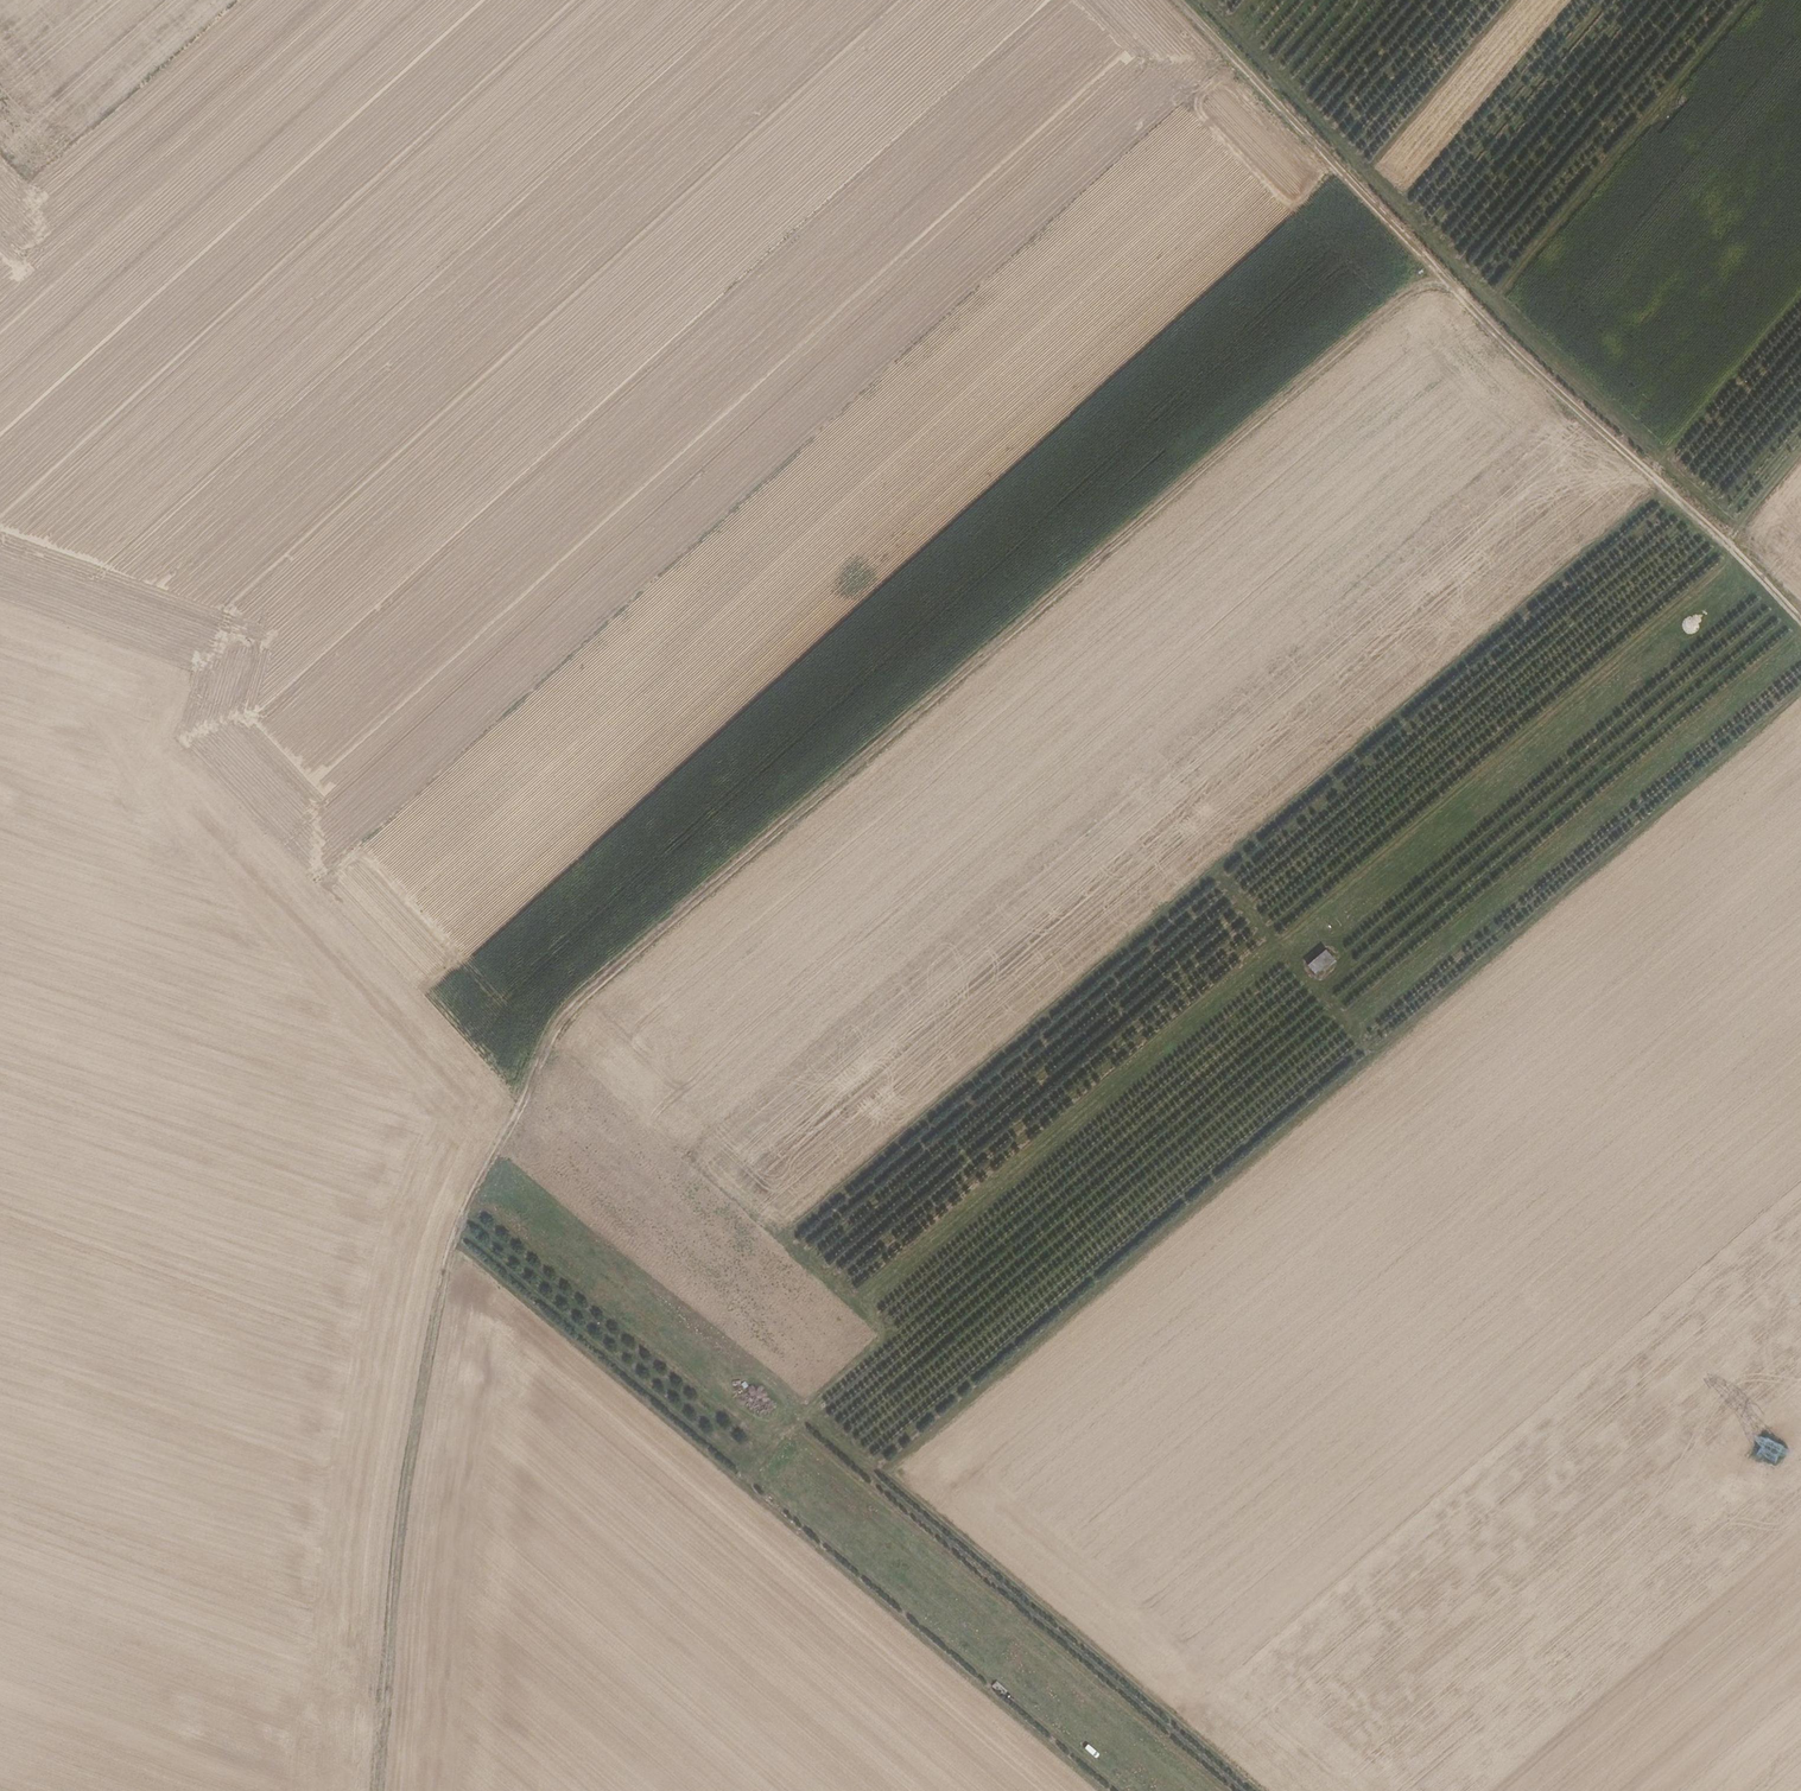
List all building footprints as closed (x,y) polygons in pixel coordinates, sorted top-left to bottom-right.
[(1326,951),(1307,966),(1316,978),(1335,963),(1326,951)]
